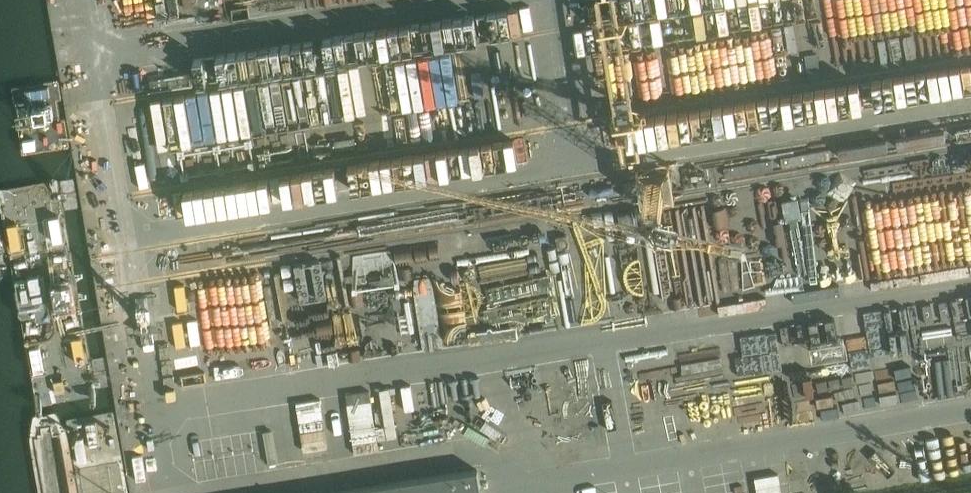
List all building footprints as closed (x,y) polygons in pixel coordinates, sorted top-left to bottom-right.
[(970,14),(970,0),(958,0),(961,16),(970,14)] [(207,38),(211,77),(253,72),(251,54),(238,55),(236,35),(207,38)] [(766,255),(769,285),(809,280),(802,225),(792,227),(789,209),(803,207),(801,188),(783,191),(786,211),(774,213),(780,253),(766,255)] [(314,319),(286,324),(288,334),(315,329),(314,319)] [(293,337),(294,360),(309,360),(308,336),(293,337)] [(211,352),(194,354),(197,378),(214,376),(211,352)] [(291,395),(267,399),(275,450),(299,446),(291,395)] [(322,492),(483,492),(478,467),(322,492)]
